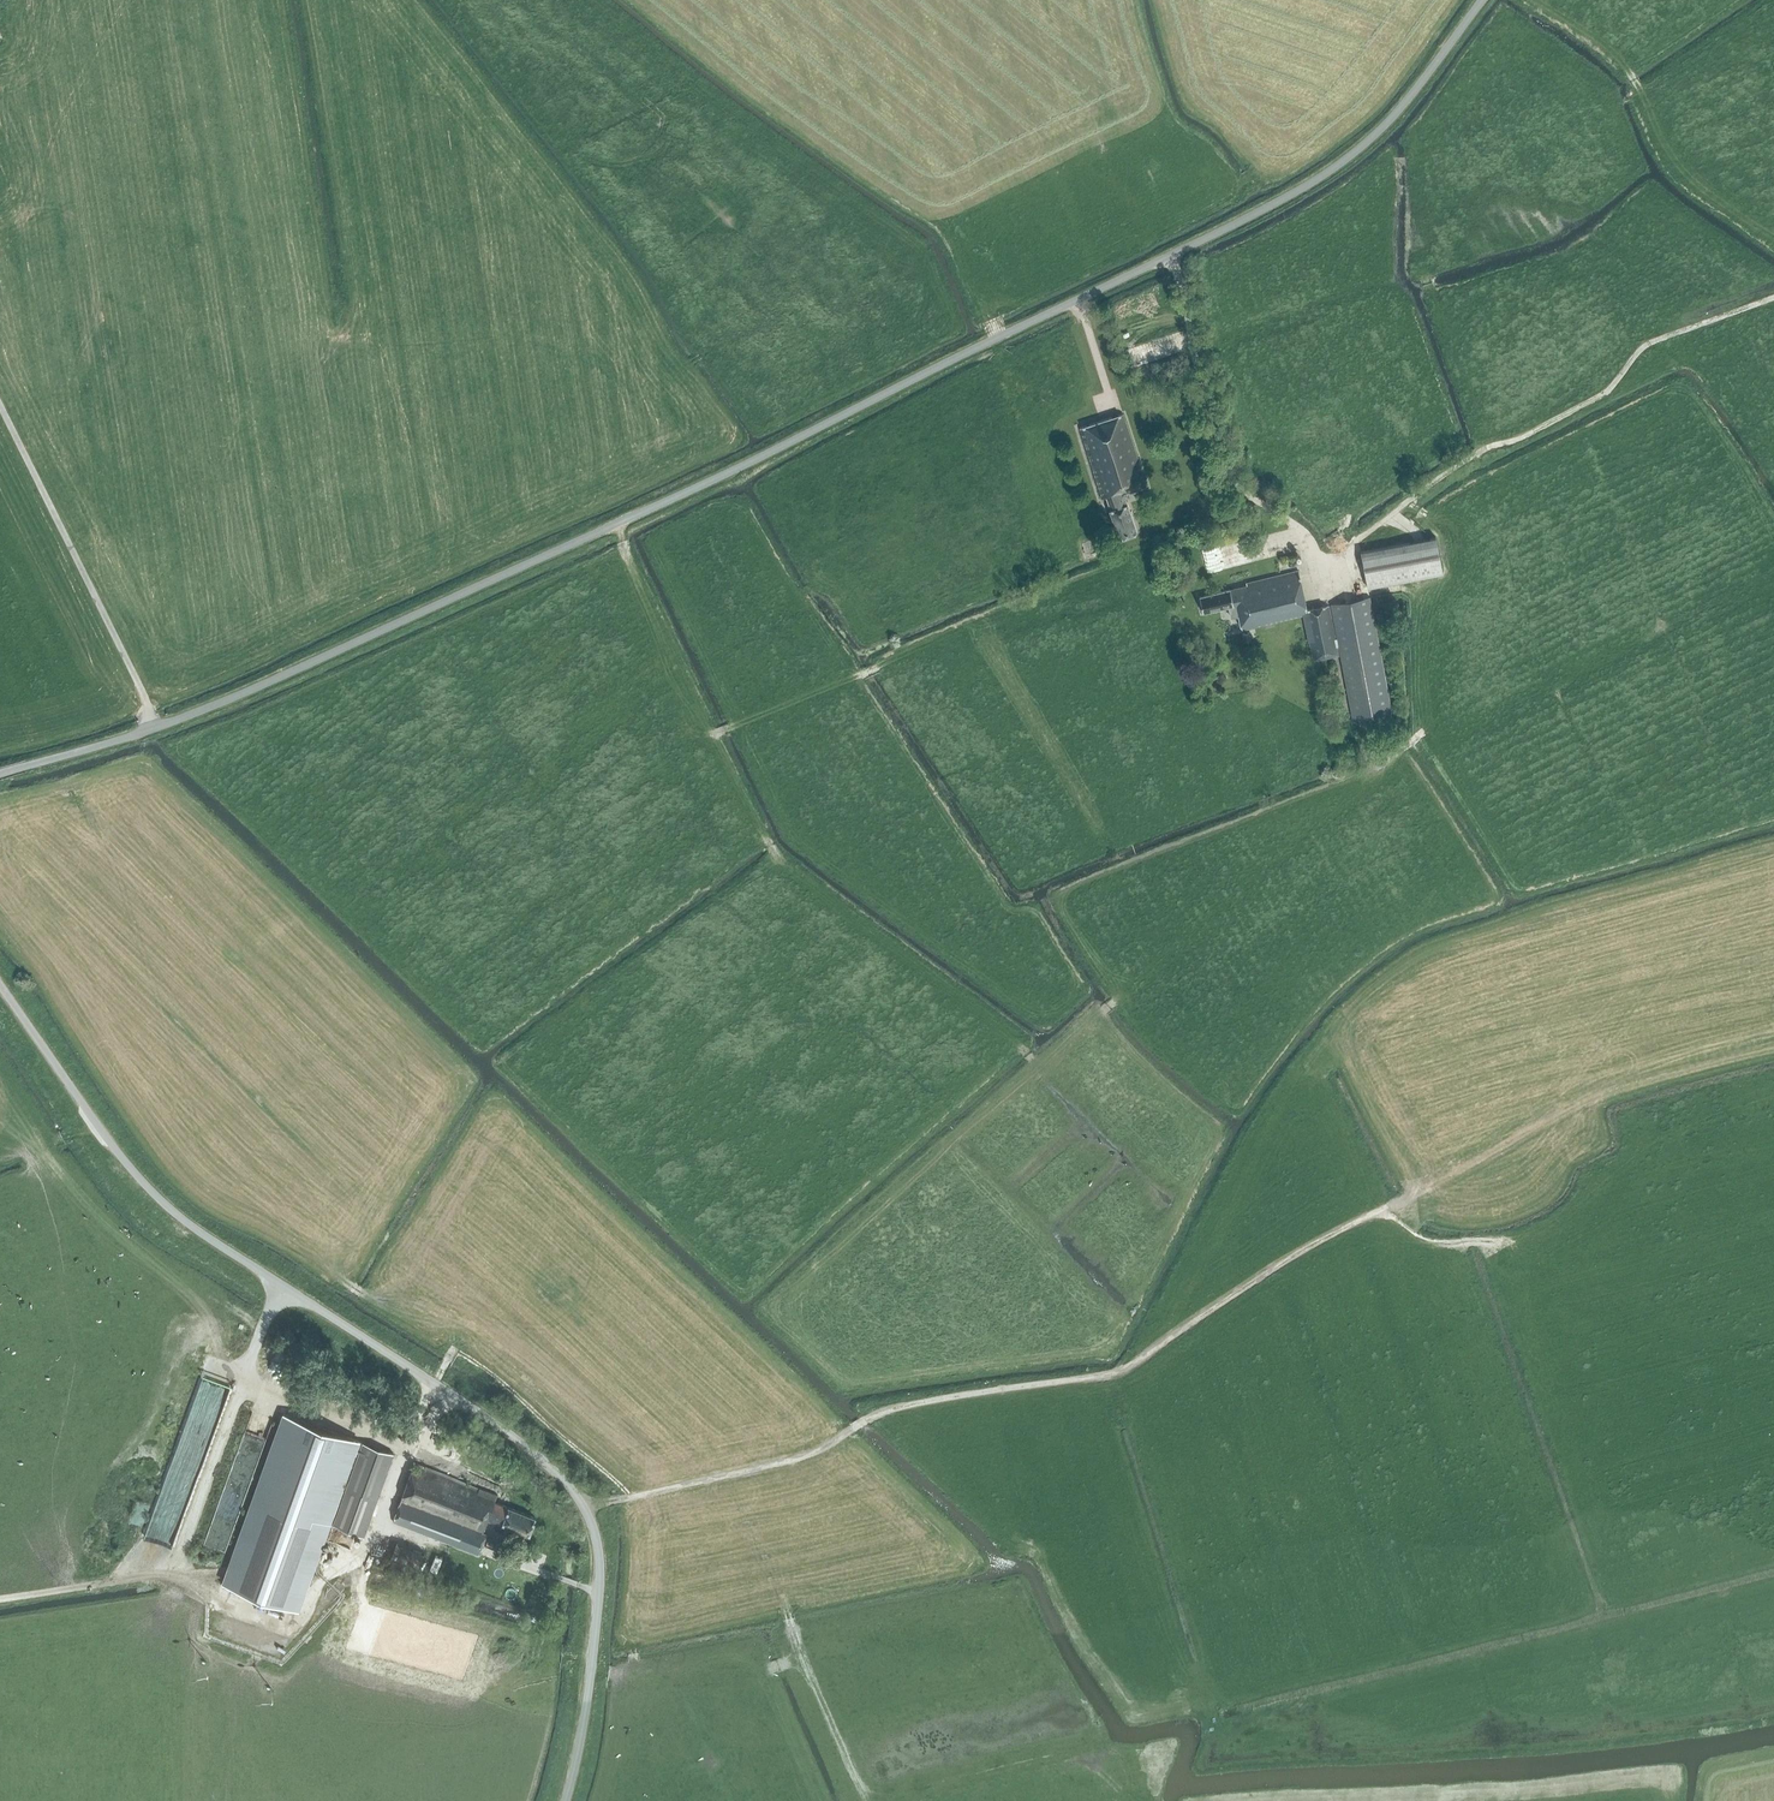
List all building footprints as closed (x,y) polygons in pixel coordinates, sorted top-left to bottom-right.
[(1138,468),(1141,467),(1123,414),(1078,428),(1101,499),(1107,497),(1111,509),(1109,510),(1118,538),(1136,532),(1125,495),(1148,488),(1143,474),(1140,475),(1138,468)] [(1435,537),(1360,551),(1367,588),(1442,573),(1435,537)] [(1352,719),(1391,712),(1368,596),(1305,608),(1298,570),(1246,582),(1246,584),(1250,600),(1252,599),(1258,626),(1302,616),(1307,641),(1309,641),(1313,660),(1340,655),(1352,719)] [(1238,615),(1241,630),(1258,626),(1252,599),(1250,600),(1246,584),(1199,595),(1203,613),(1229,606),(1231,617),(1238,615)] [(1242,634),(1243,641),(1250,640),(1249,632),(1242,634)] [(212,1427),(221,1430),(234,1386),(204,1378),(188,1433),(208,1439),(212,1427)] [(284,1414),(223,1583),(297,1609),(354,1451),(358,1452),(346,1486),(332,1525),(364,1536),(393,1453),(284,1414)] [(528,1535),(535,1518),(494,1502),(499,1489),(416,1457),(392,1521),(478,1555),(486,1534),(482,1533),(488,1519),(528,1535)] [(168,1481),(148,1538),(171,1547),(176,1534),(175,1534),(180,1520),(178,1519),(186,1498),(173,1493),(175,1489),(171,1487),(173,1483),(168,1481)] [(420,1571),(428,1554),(402,1542),(394,1559),(420,1571)]
